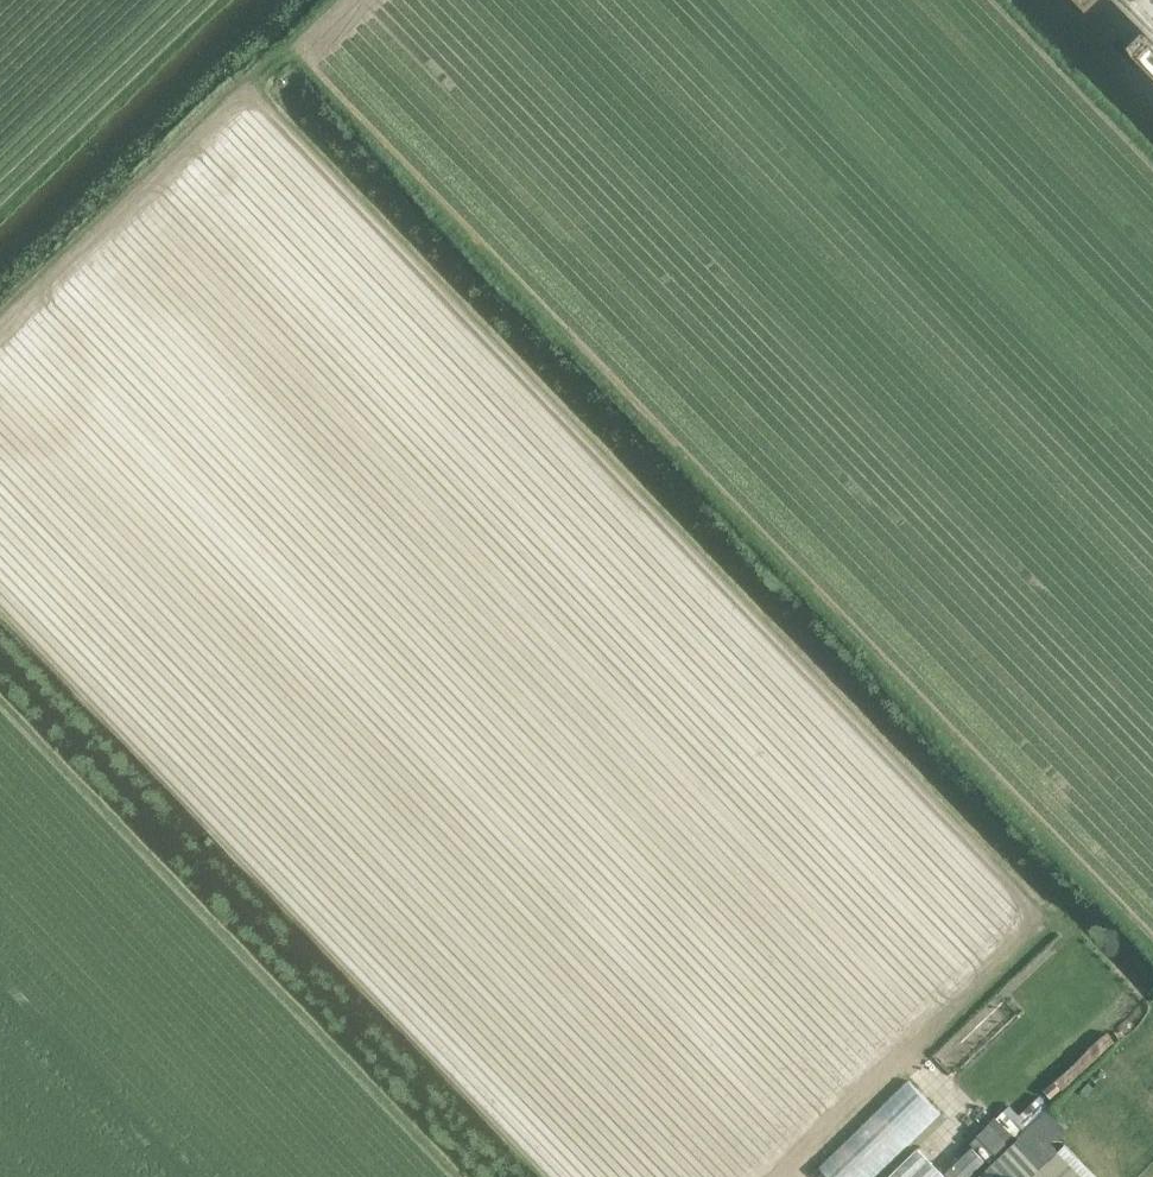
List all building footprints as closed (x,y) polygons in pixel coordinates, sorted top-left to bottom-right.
[(819,1164),(832,1176),(872,1176),(941,1112),(908,1079),(819,1164)] [(1061,1090),(1053,1081),(1043,1090),(1051,1099),(1061,1090)] [(1048,1106),(1039,1097),(1019,1116),(1009,1106),(969,1144),(986,1161),(994,1154),(995,1155),(1048,1106)] [(1065,1143),(1045,1161),(1031,1146),(1063,1115),(1052,1104),(975,1176),(1098,1176),(1065,1143)] [(918,1145),(884,1176),(948,1176),(918,1145)]
